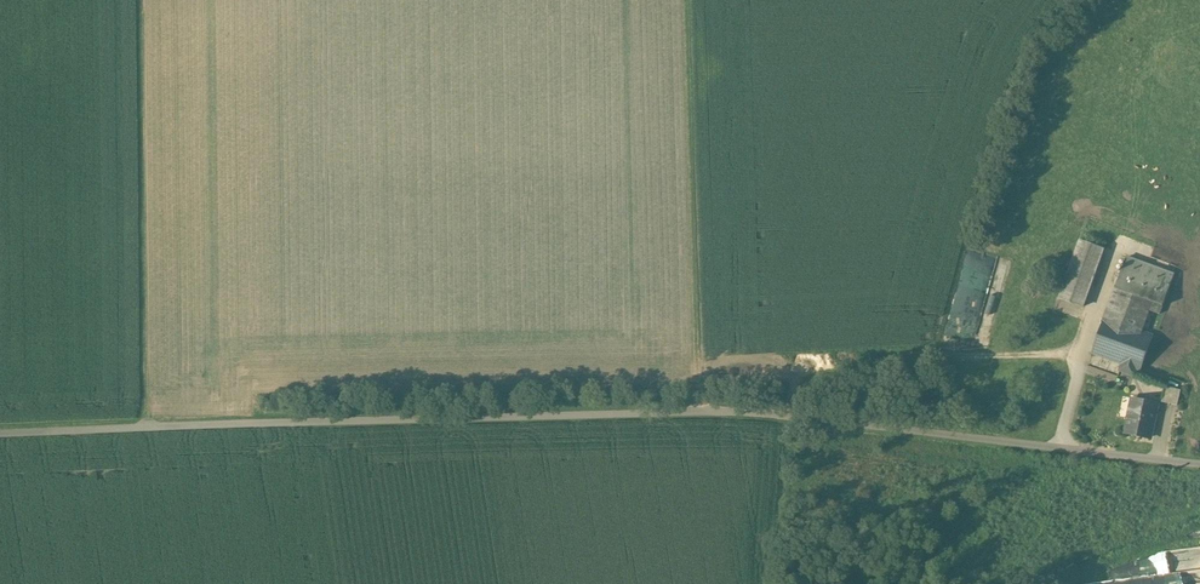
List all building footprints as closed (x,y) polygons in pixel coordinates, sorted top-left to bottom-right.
[(1076,253),(1060,298),(1083,307),(1104,249),(1081,240),(1076,253)] [(1151,256),(1149,263),(1160,267),(1163,260),(1151,256)] [(1128,257),(1124,266),(1171,284),(1175,274),(1128,257)] [(1171,284),(1124,266),(1116,289),(1163,306),(1171,284)] [(1163,306),(1116,289),(1092,353),(1123,364),(1133,368),(1141,370),(1153,336),(1142,331),(1150,310),(1160,314),(1163,306)] [(1133,368),(1123,364),(1120,370),(1131,374),(1133,368)] [(1181,392),(1166,387),(1162,401),(1177,405),(1181,392)] [(1157,404),(1133,400),(1127,432),(1152,437),(1154,425),(1153,425),(1157,404)] [(1194,568),(1194,581),(1172,582),(1173,583),(1199,583),(1199,567),(1194,568)]
